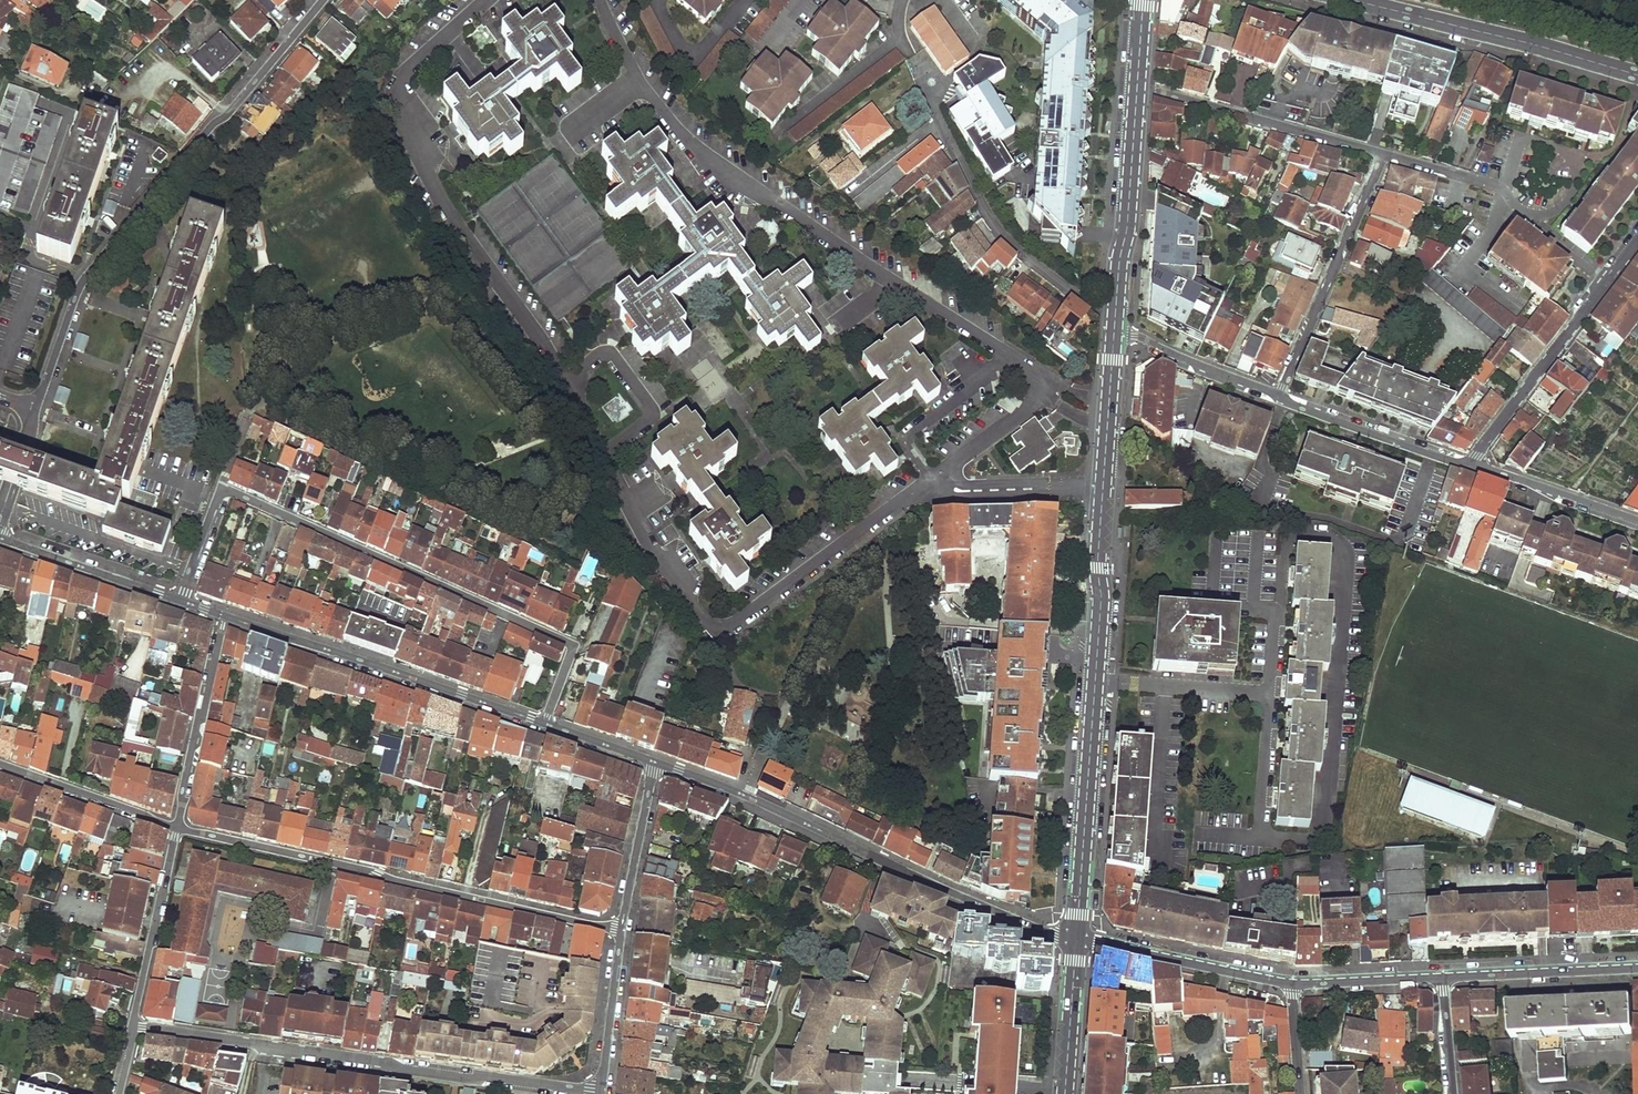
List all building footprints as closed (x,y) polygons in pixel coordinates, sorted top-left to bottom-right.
[(8,19),(15,8),(1,0),(0,0),(0,14),(8,19)] [(15,8),(34,19),(36,16),(25,9),(26,7),(23,5),(25,2),(34,7),(37,6),(46,12),(53,3),(50,1),(48,0),(1,0),(15,8)] [(255,0),(247,0),(265,19),(269,15),(268,13),(255,0)] [(268,13),(275,6),(278,9),(287,0),(255,0),(268,13)] [(341,7),(339,6),(337,10),(349,19),(355,12),(362,18),(366,14),(358,8),(363,2),(360,0),(345,0),(346,1),(341,7)] [(376,5),(375,0),(365,0),(382,17),(397,0),(381,0),(376,5)] [(382,17),(386,20),(394,11),(392,10),(401,0),(397,0),(382,17)] [(675,3),(704,27),(726,0),(677,0),(675,3)] [(768,4),(742,35),(752,44),(788,0),(771,0),(768,4)] [(996,2),(1043,42),(1041,74),(1044,74),(1034,213),(1042,222),(1040,249),(1061,250),(1074,264),(1075,241),(1090,23),(1062,0),(998,0),(996,2)] [(1157,23),(1177,25),(1195,0),(1182,0),(1182,3),(1158,0),(1157,16),(1157,23)] [(1184,26),(1194,29),(1195,26),(1206,30),(1213,2),(1203,0),(1201,0),(1199,10),(1191,8),(1190,15),(1187,14),(1184,26)] [(180,1),(168,12),(177,18),(188,8),(180,1)] [(126,38),(138,47),(145,39),(151,44),(172,18),(153,3),(126,38)] [(249,6),(231,23),(250,43),(268,26),(249,6)] [(859,12),(852,6),(843,18),(830,7),(805,38),(819,49),(812,58),(819,64),(821,61),(827,66),(825,69),(838,79),(850,63),(847,61),(851,57),(854,59),(857,62),(865,52),(862,49),(859,46),(862,42),(866,44),(878,28),(865,18),(859,26),(855,23),(859,19),(856,16),(859,12)] [(959,56),(963,53),(933,9),(929,12),(959,56)] [(660,67),(671,60),(645,11),(633,17),(660,67)] [(859,12),(856,16),(859,19),(855,23),(859,26),(865,18),(859,12)] [(959,56),(929,12),(911,24),(944,73),(953,67),(959,76),(973,67),(963,53),(959,56)] [(1249,14),(1244,12),(1229,54),(1257,64),(1252,77),(1266,82),(1277,58),(1283,50),(1304,24),(1264,16),(1263,19),(1257,17),(1258,15),(1249,13),(1249,14)] [(499,37),(508,49),(502,54),(518,76),(491,96),(486,90),(465,106),(453,90),(441,99),(455,120),(450,123),(466,145),(465,146),(475,159),(482,154),(486,159),(499,150),(506,159),(520,149),(510,136),(516,131),(500,110),(529,90),(532,95),(554,79),(566,95),(578,85),(563,65),(570,60),(554,40),(562,34),(552,21),(539,30),(534,25),(519,36),(512,27),(499,37)] [(355,43),(332,23),(316,42),(339,62),(355,43)] [(1157,23),(1156,37),(1168,37),(1177,25),(1157,23)] [(1392,46),(1304,24),(1283,50),(1300,64),(1308,66),(1306,70),(1324,75),(1340,79),(1364,84),(1364,82),(1381,86),(1392,46)] [(1180,25),(1176,38),(1201,45),(1205,32),(1194,29),(1184,26),(1180,25)] [(5,52),(11,39),(2,34),(0,33),(0,49),(5,52)] [(738,42),(728,33),(692,77),(702,85),(738,42)] [(1208,34),(1205,46),(1208,47),(1228,52),(1231,41),(1208,34)] [(220,35),(191,62),(211,82),(230,64),(226,60),(236,51),(220,35)] [(1201,53),(1200,57),(1204,58),(1208,47),(1205,46),(1203,46),(1201,53)] [(1392,46),(1381,86),(1380,90),(1397,95),(1391,116),(1414,122),(1419,102),(1437,107),(1443,92),(1446,81),(1454,61),(1392,46)] [(1173,48),(1170,58),(1177,60),(1179,50),(1173,48)] [(1179,50),(1177,60),(1185,62),(1197,66),(1200,57),(1201,53),(1194,51),(1194,54),(1179,50)] [(34,51),(24,72),(58,90),(69,68),(34,51)] [(299,52),(281,72),(300,87),(316,66),(299,52)] [(1155,53),(1154,67),(1182,75),(1185,62),(1177,60),(1170,58),(1155,53)] [(1464,84),(1471,87),(1482,65),(1485,58),(1475,53),(1474,55),(1460,81),(1464,84)] [(796,148),(903,65),(896,56),(789,138),(796,148)] [(1487,107),(1470,98),(1474,89),(1496,99),(1508,77),(1498,72),(1488,68),(1491,61),(1485,58),(1482,65),(1471,87),(1469,92),(1463,103),(1461,108),(1485,116),(1488,110),(1487,107)] [(791,66),(784,60),(776,70),(762,59),(737,90),(751,100),(743,110),(751,116),(753,113),(760,118),(757,121),(770,131),(783,115),(780,113),(783,109),(786,112),(790,115),(798,104),(795,101),(791,99),(794,95),(798,97),(811,81),(798,71),(789,81),(786,78),(791,71),(788,69),(791,66)] [(821,61),(819,64),(825,69),(827,66),(821,61)] [(1488,68),(1498,72),(1501,66),(1491,61),(1488,68)] [(973,67),(959,76),(950,82),(960,98),(951,104),(955,110),(948,115),(993,182),(1013,169),(996,144),(1012,133),(983,89),(1001,77),(994,67),(979,63),(973,67)] [(791,66),(788,69),(791,71),(786,78),(789,81),(798,71),(791,66)] [(1202,76),(1185,71),(1180,90),(1202,96),(1211,69),(1204,67),(1202,76)] [(277,82),(263,99),(280,112),(290,100),(291,101),(302,88),(300,87),(281,72),(275,80),(277,82)] [(98,73),(75,97),(89,105),(113,81),(98,73)] [(1340,79),(1324,75),(1327,82),(1336,84),(1340,79)] [(0,102),(0,211),(25,219),(59,124),(36,106),(40,92),(8,81),(0,102)] [(1457,85),(1446,81),(1443,92),(1455,97),(1457,85)] [(1621,115),(1518,81),(1517,83),(1508,109),(1534,117),(1533,122),(1582,138),(1584,133),(1598,138),(1612,143),(1621,115)] [(1471,87),(1464,84),(1462,89),(1464,90),(1469,92),(1471,87)] [(1469,92),(1464,90),(1459,101),(1463,103),(1469,92)] [(1455,97),(1443,92),(1437,107),(1427,133),(1439,138),(1455,97)] [(259,96),(241,118),(265,136),(283,115),(280,112),(263,99),(259,96)] [(208,108),(198,100),(191,109),(176,97),(162,116),(185,135),(201,116),(208,108)] [(1154,100),(1153,113),(1175,116),(1175,118),(1183,119),(1184,108),(1154,100)] [(1183,119),(1182,121),(1190,122),(1191,111),(1184,108),(1183,119)] [(1485,116),(1461,108),(1453,124),(1469,133),(1476,121),(1484,126),(1489,118),(1485,116)] [(1534,117),(1508,109),(1507,114),(1533,122),(1534,117)] [(871,111),(843,133),(845,135),(842,137),(847,144),(850,142),(860,156),(888,134),(871,111)] [(753,113),(751,116),(757,121),(760,118),(753,113)] [(1152,126),(1151,137),(1173,139),(1175,118),(1175,116),(1153,113),(1152,126)] [(127,116),(124,123),(151,135),(155,121),(143,114),(141,122),(127,116)] [(1209,115),(1207,136),(1218,136),(1220,118),(1209,115)] [(84,118),(37,252),(71,263),(80,238),(106,163),(118,130),(84,118)] [(1637,118),(1629,129),(1637,136),(1637,119),(1637,118)] [(1182,143),(1179,165),(1196,172),(1203,175),(1205,155),(1205,146),(1206,145),(1186,143),(1186,133),(1181,132),(1180,143),(1182,143)] [(1279,134),(1271,132),(1266,144),(1282,148),(1287,137),(1279,134)] [(1427,133),(1425,138),(1437,142),(1439,138),(1427,133)] [(1584,133),(1582,138),(1597,143),(1598,138),(1584,133)] [(1287,137),(1282,148),(1290,152),(1296,139),(1287,137)] [(1564,235),(1587,254),(1637,187),(1637,138),(1564,235)] [(1292,155),(1288,165),(1311,172),(1318,147),(1318,145),(1311,143),(1310,146),(1305,144),(1306,142),(1300,140),(1300,144),(1304,145),(1301,157),(1292,155)] [(808,147),(813,161),(826,157),(821,143),(808,147)] [(929,143),(852,203),(865,212),(878,202),(897,187),(939,154),(929,143)] [(646,205),(677,243),(671,248),(689,269),(649,299),(645,294),(630,305),(622,294),(609,304),(620,318),(614,323),(630,344),(626,347),(636,360),(645,353),(648,358),(664,345),(671,353),(682,344),(673,332),(678,328),(663,308),(700,278),(703,283),(717,272),(744,306),(737,310),(754,331),(750,334),(759,346),(766,340),(772,348),(787,336),(801,354),(812,344),(797,325),(804,320),(788,299),(805,285),(795,272),(774,289),(769,283),(754,294),(729,262),(737,256),(720,234),(723,232),(714,219),(706,225),(701,218),(687,228),(656,190),(662,186),(645,163),(654,156),(644,144),(633,153),(629,148),(614,159),(606,149),(592,160),(604,175),(598,180),(613,201),(596,215),(606,227),(627,211),(631,216),(646,205)] [(1484,146),(1477,160),(1489,164),(1493,149),(1484,146)] [(1318,147),(1311,172),(1314,173),(1317,161),(1319,161),(1317,170),(1334,175),(1340,153),(1318,147)] [(160,149),(153,157),(161,163),(168,156),(160,149)] [(1173,162),(1178,164),(1179,156),(1166,150),(1163,157),(1167,160),(1173,162)] [(1150,152),(1149,162),(1163,168),(1167,160),(1163,157),(1150,152)] [(1229,173),(1228,177),(1234,177),(1239,178),(1247,182),(1261,154),(1250,152),(1247,164),(1231,159),(1230,162),(1229,173)] [(939,154),(897,187),(902,193),(927,172),(934,182),(950,169),(939,154)] [(1205,155),(1203,175),(1209,176),(1209,178),(1220,180),(1219,186),(1227,189),(1228,177),(1229,173),(1230,162),(1223,161),(1223,157),(1209,156),(1205,155)] [(546,160),(473,214),(554,325),(628,271),(546,160)] [(819,168),(836,189),(845,182),(828,161),(819,168)] [(1173,162),(1162,186),(1184,197),(1185,196),(1196,173),(1196,172),(1179,165),(1178,164),(1173,162)] [(1288,165),(1279,185),(1288,189),(1296,170),(1288,165)] [(934,182),(906,205),(911,212),(929,198),(931,200),(941,192),(950,205),(967,193),(953,166),(950,169),(934,182)] [(1256,168),(1245,191),(1250,194),(1255,196),(1267,173),(1256,168)] [(1389,173),(1384,194),(1408,201),(1412,185),(1422,188),(1419,204),(1421,205),(1429,207),(1435,179),(1425,176),(1416,174),(1415,176),(1395,170),(1394,175),(1389,173)] [(1196,173),(1185,196),(1191,199),(1202,176),(1196,173)] [(1346,181),(1353,183),(1358,185),(1360,176),(1349,173),(1346,181)] [(1327,189),(1319,209),(1340,218),(1353,183),(1346,181),(1344,181),(1341,180),(1332,177),(1327,189)] [(1279,185),(1277,191),(1286,195),(1288,189),(1279,185)] [(1319,186),(1311,205),(1317,208),(1319,209),(1327,189),(1319,186)] [(1245,191),(1242,196),(1255,202),(1256,199),(1249,195),(1250,194),(1245,191)] [(1380,192),(1370,219),(1403,231),(1411,234),(1421,205),(1419,204),(1408,201),(1384,194),(1380,192)] [(947,208),(939,214),(903,241),(911,246),(920,238),(929,231),(934,237),(968,210),(972,215),(977,211),(967,193),(950,205),(947,208)] [(1203,345),(1204,342),(1219,311),(1218,311),(1221,306),(1189,291),(1193,283),(1196,228),(1200,213),(1187,207),(1156,193),(1149,319),(1203,345)] [(1286,195),(1275,220),(1299,230),(1309,204),(1286,195)] [(1191,200),(1187,207),(1200,213),(1203,207),(1203,206),(1191,200)] [(878,202),(865,212),(863,214),(870,218),(883,208),(878,202)] [(944,204),(937,210),(939,214),(947,208),(944,204)] [(1200,213),(1218,221),(1221,215),(1203,207),(1200,213)] [(1315,215),(1317,222),(1329,228),(1339,232),(1344,219),(1340,218),(1319,209),(1317,208),(1315,215)] [(886,211),(874,221),(880,226),(891,217),(886,211)] [(31,465),(23,490),(110,520),(105,533),(164,553),(173,527),(150,519),(158,494),(133,486),(223,229),(189,218),(183,236),(162,296),(154,319),(141,356),(135,375),(122,412),(113,436),(101,472),(96,487),(54,473),(34,466),(31,465)] [(1403,231),(1370,219),(1363,235),(1373,240),(1374,239),(1385,245),(1385,244),(1396,248),(1403,231)] [(981,220),(961,234),(975,250),(980,245),(983,248),(994,236),(981,220)] [(1312,220),(1309,227),(1310,227),(1315,229),(1316,227),(1328,232),(1329,228),(1317,222),(1312,220)] [(1527,243),(1531,238),(1515,226),(1490,259),(1501,267),(1522,240),(1527,243)] [(1310,227),(1307,234),(1323,240),(1324,233),(1315,229),(1310,227)] [(1000,243),(994,236),(983,248),(980,245),(975,250),(984,259),(1000,243)] [(1254,237),(1250,246),(1249,249),(1255,251),(1260,240),(1254,237)] [(1287,247),(1282,259),(1311,272),(1321,251),(1313,247),(1313,245),(1306,243),(1305,244),(1289,237),(1285,246),(1287,247)] [(920,238),(911,246),(920,253),(929,245),(920,238)] [(1545,248),(1531,238),(1527,243),(1522,240),(1501,267),(1536,295),(1549,304),(1574,271),(1560,260),(1552,253),(1552,250),(1551,248),(1548,247),(1545,248)] [(929,245),(920,253),(928,258),(948,243),(946,240),(937,246),(932,243),(929,245)] [(1444,240),(1441,246),(1447,249),(1451,243),(1444,240)] [(1427,241),(1424,253),(1439,259),(1447,249),(1441,246),(1427,241)] [(1360,242),(1350,262),(1361,267),(1365,258),(1385,266),(1390,255),(1360,242)] [(984,259),(979,264),(987,271),(997,262),(1007,270),(1016,258),(1000,243),(984,259)] [(1552,253),(1560,260),(1564,254),(1553,245),(1551,248),(1552,250),(1552,253)] [(1255,251),(1249,249),(1244,257),(1246,258),(1255,261),(1259,253),(1255,251)] [(1439,259),(1424,253),(1417,251),(1412,264),(1420,268),(1428,272),(1431,269),(1439,259)] [(1244,257),(1238,270),(1243,271),(1245,266),(1260,273),(1263,266),(1246,259),(1246,258),(1244,257)] [(1637,321),(1637,257),(1632,265),(1605,299),(1586,325),(1597,334),(1602,327),(1622,342),(1637,321)] [(1420,268),(1407,286),(1413,291),(1421,282),(1428,272),(1420,268)] [(1466,299),(1431,269),(1428,272),(1421,282),(1496,345),(1498,343),(1506,333),(1466,299)] [(1292,277),(1272,321),(1295,331),(1302,315),(1304,316),(1310,301),(1304,298),(1306,293),(1301,291),(1305,282),(1292,277)] [(1050,300),(1023,279),(1009,298),(1035,319),(1044,307),(1050,300)] [(1305,282),(1301,291),(1306,293),(1304,298),(1310,301),(1317,286),(1305,282)] [(1516,320),(1476,287),(1466,299),(1506,333),(1516,320)] [(1549,304),(1536,295),(1532,300),(1543,308),(1522,334),(1543,349),(1555,334),(1567,318),(1549,304)] [(1062,308),(1041,337),(1040,338),(1048,344),(1053,337),(1051,336),(1057,327),(1069,336),(1087,312),(1069,298),(1062,308)] [(1057,304),(1050,300),(1044,307),(1051,312),(1057,304)] [(1219,311),(1204,342),(1228,354),(1244,322),(1229,315),(1233,306),(1223,301),(1221,306),(1218,311),(1219,311)] [(1062,308),(1057,304),(1051,312),(1036,332),(1041,337),(1062,308)] [(1325,308),(1320,320),(1363,330),(1356,343),(1364,348),(1373,333),(1380,335),(1387,324),(1325,308)] [(1252,363),(1255,365),(1278,375),(1287,353),(1274,347),(1282,328),(1271,323),(1266,332),(1252,363)] [(1241,354),(1254,326),(1251,325),(1247,334),(1246,334),(1238,353),(1241,354)] [(1252,363),(1266,332),(1254,326),(1241,354),(1239,358),(1252,363)] [(869,353),(855,364),(866,380),(870,376),(882,392),(851,415),(848,412),(838,420),(840,423),(832,430),(826,421),(815,429),(822,437),(818,440),(828,452),(831,450),(843,465),(840,467),(852,483),(866,473),(863,468),(870,463),(881,477),(892,468),(882,455),(885,452),(875,440),(872,442),(860,428),(891,404),(893,407),(907,396),(904,392),(909,389),(920,403),(931,394),(920,380),(924,376),(914,363),(910,366),(898,352),(914,340),(905,329),(889,340),(887,336),(874,346),(877,350),(871,355),(869,353)] [(1517,330),(1504,347),(1509,351),(1530,367),(1537,358),(1543,349),(1522,334),(1517,330)] [(72,349),(84,352),(88,336),(76,333),(72,349)] [(1496,345),(1483,363),(1494,371),(1509,351),(1504,347),(1498,343),(1496,345)] [(1302,362),(1294,380),(1316,386),(1335,394),(1344,382),(1321,372),(1319,371),(1326,349),(1310,344),(1302,362)] [(1072,361),(1085,372),(1089,363),(1076,354),(1072,361)] [(1344,382),(1335,394),(1432,431),(1452,405),(1454,403),(1436,396),(1437,391),(1427,387),(1426,392),(1400,382),(1401,377),(1392,374),(1390,377),(1362,366),(1364,362),(1359,361),(1344,382)] [(1483,363),(1470,380),(1482,388),(1494,371),(1483,363)] [(1176,370),(1161,364),(1145,375),(1142,425),(1184,459),(1193,437),(1195,432),(1172,430),(1173,416),(1171,416),(1173,397),(1174,387),(1176,370)] [(1552,369),(1546,378),(1559,388),(1565,393),(1577,401),(1588,387),(1556,364),(1552,369)] [(1254,367),(1277,377),(1278,375),(1255,365),(1254,367)] [(1540,385),(1554,395),(1559,388),(1546,378),(1540,385)] [(1476,392),(1481,396),(1485,390),(1482,388),(1470,380),(1454,403),(1452,405),(1459,411),(1461,412),(1476,392)] [(58,386),(53,402),(64,406),(70,390),(58,386)] [(1485,390),(1481,396),(1485,398),(1475,412),(1488,422),(1498,408),(1502,403),(1485,390)] [(1565,393),(1548,416),(1560,425),(1577,401),(1565,393)] [(617,394),(602,409),(615,424),(631,409),(617,394)] [(1221,406),(1207,401),(1195,432),(1204,436),(1203,438),(1212,442),(1211,444),(1235,453),(1236,450),(1243,453),(1244,450),(1258,455),(1269,424),(1248,416),(1248,415),(1247,414),(1245,413),(1243,413),(1241,414),(1221,406)] [(1241,412),(1222,405),(1221,406),(1241,414),(1241,412)] [(1432,431),(1426,439),(1439,444),(1450,448),(1465,429),(1452,423),(1459,411),(1452,405),(1432,431)] [(1472,444),(1488,422),(1475,412),(1473,415),(1469,413),(1467,416),(1470,419),(1468,422),(1465,429),(1450,448),(1458,451),(1465,453),(1472,444)] [(1530,418),(1520,412),(1512,421),(1529,434),(1538,423),(1540,421),(1532,416),(1530,418)] [(1545,415),(1541,420),(1540,421),(1538,423),(1550,431),(1548,433),(1551,436),(1560,425),(1548,416),(1545,415)] [(1020,438),(1025,445),(1007,459),(1016,471),(1030,460),(1033,463),(1046,453),(1043,449),(1051,443),(1041,430),(1048,425),(1042,416),(1035,421),(1030,416),(1025,420),(1026,421),(1016,428),(1017,430),(1009,436),(1014,443),(1020,438)] [(251,420),(251,423),(261,428),(264,422),(253,417),(251,420)] [(668,436),(655,447),(658,450),(650,456),(660,468),(669,462),(680,476),(675,480),(685,493),(688,491),(711,520),(705,525),(702,521),(687,532),(699,548),(703,546),(714,561),(710,564),(721,577),(724,574),(736,589),(747,581),(735,564),(741,560),(744,564),(757,554),(754,550),(769,539),(759,526),(745,538),(734,523),(737,519),(728,507),(724,510),(701,481),(709,475),(712,479),(724,468),(721,465),(737,453),(727,440),(711,453),(700,438),(704,436),(694,423),(691,426),(685,419),(673,428),(679,435),(672,441),(668,436)] [(264,422),(261,428),(260,432),(265,434),(260,447),(266,449),(268,443),(275,426),(273,425),(272,426),(264,422)] [(275,426),(268,443),(271,444),(270,448),(274,449),(277,440),(285,444),(289,433),(275,426)] [(1137,428),(1134,435),(1144,440),(1147,435),(1148,434),(1137,428)] [(1195,432),(1193,437),(1211,444),(1212,442),(1203,438),(1204,436),(1195,432)] [(300,477),(311,481),(312,478),(323,448),(289,433),(285,444),(277,466),(289,471),(289,472),(290,474),(291,475),(292,475),(294,475),(295,473),(296,473),(301,475),(300,477)] [(1528,436),(1504,464),(1525,471),(1543,447),(1539,443),(1540,440),(1535,436),(1533,439),(1528,436)] [(1080,437),(1065,437),(1064,455),(1079,456),(1080,437)] [(1306,440),(1295,474),(1327,485),(1325,491),(1358,502),(1360,497),(1392,508),(1404,473),(1306,440)] [(256,450),(250,463),(259,467),(260,466),(264,454),(259,451),(256,450)] [(1235,453),(1256,460),(1258,455),(1244,450),(1243,453),(1236,450),(1235,453)] [(328,451),(325,461),(334,465),(338,456),(328,451)] [(31,465),(25,463),(15,459),(8,456),(0,478),(0,482),(6,484),(16,488),(23,490),(31,465)] [(334,465),(330,476),(338,479),(346,482),(351,484),(358,465),(338,456),(334,465)] [(236,463),(228,483),(239,488),(250,493),(257,472),(236,463)] [(257,472),(250,493),(257,496),(265,499),(275,473),(260,466),(259,467),(257,472)] [(1449,468),(1438,502),(1465,512),(1477,478),(1471,476),(1449,468)] [(374,473),(365,469),(361,477),(370,481),(371,479),(374,473)] [(275,473),(265,499),(276,504),(286,479),(275,473)] [(338,479),(330,476),(327,484),(325,490),(333,494),(338,479)] [(311,481),(303,501),(318,507),(325,490),(327,484),(312,478),(311,481)] [(1477,478),(1465,512),(1485,519),(1496,523),(1508,489),(1493,483),(1477,478)] [(352,500),(339,533),(346,536),(354,539),(363,515),(375,482),(371,479),(370,481),(366,492),(364,492),(360,503),(352,500)] [(390,480),(386,492),(404,500),(408,489),(390,480)] [(357,486),(351,484),(346,482),(341,494),(344,495),(352,498),(357,486)] [(1621,507),(1637,513),(1637,484),(1621,507)] [(338,501),(327,528),(339,533),(352,500),(352,498),(344,495),(341,503),(338,501)] [(1205,495),(1126,495),(1125,510),(1134,510),(1205,510),(1205,495)] [(422,496),(420,503),(430,507),(433,501),(422,496)] [(241,503),(233,499),(228,511),(243,517),(248,506),(241,503)] [(446,507),(440,524),(458,532),(464,515),(446,507)] [(1445,512),(1436,508),(1431,523),(1438,525),(1439,522),(1441,523),(1445,512)] [(376,520),(367,545),(376,549),(384,553),(395,524),(382,518),(383,514),(379,512),(376,520)] [(1054,512),(931,514),(931,525),(937,525),(937,533),(931,533),(931,544),(936,544),(936,564),(940,563),(940,574),(944,574),(944,592),(967,592),(968,572),(977,572),(977,575),(998,576),(998,572),(1005,572),(1003,630),(1047,633),(1052,549),(1047,549),(1048,536),(1053,536),(1054,512)] [(363,515),(354,539),(361,542),(367,545),(376,520),(363,515)] [(398,517),(395,524),(402,526),(404,519),(398,517)] [(1496,523),(1485,519),(1482,526),(1493,529),(1496,523)] [(395,524),(384,553),(393,557),(400,560),(407,539),(408,537),(399,533),(402,526),(395,524)] [(1519,559),(1559,573),(1561,568),(1575,573),(1573,578),(1589,583),(1591,578),(1615,587),(1613,592),(1624,596),(1626,591),(1637,595),(1637,566),(1622,560),(1616,558),(1617,554),(1619,549),(1616,544),(1611,548),(1610,552),(1604,550),(1602,553),(1568,541),(1569,538),(1563,536),(1565,531),(1562,525),(1557,529),(1556,533),(1554,537),(1548,535),(1530,528),(1519,559)] [(1475,534),(1463,569),(1478,573),(1493,529),(1482,526),(1475,534)] [(307,533),(299,529),(286,563),(302,569),(314,536),(307,533)] [(430,550),(422,570),(435,576),(440,578),(449,555),(437,551),(438,546),(440,547),(445,535),(437,531),(430,550)] [(477,536),(469,533),(465,545),(472,548),(477,536)] [(314,536),(302,569),(306,571),(311,558),(328,564),(323,577),(328,579),(330,572),(332,566),(340,548),(327,542),(314,536)] [(1456,536),(1449,555),(1448,557),(1453,559),(1460,537),(1456,536)] [(407,539),(400,560),(411,565),(422,570),(430,550),(407,539)] [(222,570),(212,598),(223,602),(232,582),(246,545),(238,542),(230,560),(231,560),(227,572),(222,570)] [(521,543),(515,559),(523,562),(529,547),(521,543)] [(472,548),(465,545),(462,552),(469,557),(472,548)] [(340,548),(332,566),(340,568),(350,572),(356,555),(348,552),(340,548)] [(1440,551),(1437,560),(1446,563),(1448,557),(1449,555),(1440,551)] [(1278,808),(1277,821),(1309,822),(1313,771),(1320,772),(1324,711),(1318,711),(1321,671),(1327,672),(1332,612),(1326,611),(1329,555),(1295,553),(1294,570),(1294,577),(1289,577),(1289,585),(1293,586),(1291,609),(1298,609),(1297,629),(1297,636),(1293,635),(1292,644),(1295,644),(1294,669),(1287,669),(1286,678),(1286,685),(1282,684),(1281,692),(1285,693),(1284,708),(1291,709),(1289,735),(1286,735),(1285,744),(1289,744),(1288,751),(1287,770),(1280,769),(1279,793),(1275,793),(1274,801),(1278,802),(1278,808)] [(16,589),(22,561),(0,554),(0,585),(16,589)] [(356,555),(350,572),(348,579),(366,585),(375,563),(366,560),(356,555)] [(458,559),(449,555),(440,578),(445,580),(449,582),(458,559)] [(603,558),(595,575),(606,579),(613,562),(603,558)] [(269,577),(275,561),(269,559),(263,574),(269,577)] [(467,562),(458,559),(449,582),(454,585),(458,586),(467,562)] [(515,559),(512,568),(511,571),(518,573),(523,562),(515,559)] [(38,567),(22,561),(16,589),(12,606),(22,609),(24,598),(27,598),(28,592),(33,593),(38,567)] [(467,562),(458,586),(471,592),(484,598),(495,566),(491,565),(488,574),(468,561),(467,562)] [(286,563),(285,565),(281,574),(298,579),(302,569),(286,563)] [(375,563),(366,585),(364,590),(368,592),(371,584),(389,592),(389,591),(390,588),(406,595),(405,598),(408,599),(404,608),(413,612),(413,611),(423,585),(402,576),(385,568),(375,563)] [(495,566),(484,598),(491,601),(499,605),(509,577),(511,571),(512,568),(497,563),(495,566)] [(207,565),(196,593),(205,596),(212,598),(222,570),(207,565)] [(332,566),(330,572),(337,575),(340,568),(332,566)] [(571,566),(560,592),(566,595),(577,569),(571,566)] [(1525,582),(1538,586),(1544,570),(1531,566),(1525,582)] [(38,567),(33,593),(27,617),(47,621),(57,573),(38,567)] [(618,567),(601,604),(615,609),(597,649),(613,651),(640,589),(618,567)] [(1561,568),(1559,573),(1573,578),(1575,573),(1561,568)] [(302,569),(298,579),(297,581),(295,586),(300,588),(306,571),(302,569)] [(330,572),(328,579),(334,582),(337,575),(330,572)] [(57,573),(47,621),(53,622),(58,603),(67,605),(73,579),(57,573)] [(323,577),(317,594),(321,596),(322,593),(328,579),(323,577)] [(509,577),(499,605),(513,611),(526,617),(537,589),(509,577)] [(1591,578),(1589,583),(1613,592),(1615,587),(1591,578)] [(73,579),(67,605),(64,619),(71,621),(75,607),(94,611),(99,588),(73,579)] [(232,582),(223,602),(238,607),(249,611),(258,586),(259,584),(250,580),(247,587),(232,582)] [(274,593),(265,617),(274,620),(281,622),(292,594),(295,586),(297,581),(294,580),(290,591),(277,586),(274,593)] [(537,589),(526,617),(539,623),(546,626),(558,598),(540,592),(543,583),(540,581),(537,589)] [(430,589),(423,585),(413,611),(420,613),(421,611),(425,613),(424,615),(429,617),(438,592),(430,589)] [(258,586),(249,611),(259,614),(265,617),(274,593),(258,586)] [(115,593),(99,588),(94,611),(91,623),(100,625),(102,615),(110,617),(115,593)] [(406,595),(390,588),(389,591),(405,598),(406,595)] [(343,591),(339,601),(347,604),(350,594),(343,591)] [(1624,596),(1637,601),(1637,595),(1626,591),(1624,596)] [(422,636),(410,667),(422,671),(434,675),(445,646),(448,640),(455,622),(447,619),(438,643),(428,639),(438,612),(440,607),(458,615),(462,603),(449,597),(438,592),(429,617),(426,626),(422,636)] [(110,617),(107,631),(117,633),(119,623),(126,625),(132,599),(115,593),(110,617)] [(318,604),(307,631),(318,635),(325,637),(335,610),(327,607),(330,596),(322,593),(321,596),(318,604)] [(292,594),(281,622),(295,627),(307,631),(318,604),(292,594)] [(558,598),(546,626),(555,630),(564,634),(570,621),(571,621),(574,620),(573,618),(571,616),(576,605),(558,598)] [(132,599),(126,625),(124,631),(151,638),(158,608),(132,599)] [(462,603),(458,615),(455,622),(448,640),(459,645),(468,623),(476,626),(468,647),(473,650),(482,628),(487,614),(473,608),(462,603)] [(458,615),(440,607),(438,612),(447,616),(446,619),(447,619),(455,622),(458,615)] [(158,608),(151,638),(178,646),(179,643),(185,617),(158,608)] [(335,610),(325,637),(334,641),(342,643),(344,639),(352,618),(353,616),(335,610)] [(413,612),(410,619),(417,622),(420,613),(413,611),(413,612)] [(487,614),(482,628),(491,631),(497,619),(492,617),(487,614)] [(424,615),(421,623),(426,626),(429,617),(424,615)] [(1164,616),(1160,666),(1228,672),(1232,622),(1164,616)] [(185,617),(179,643),(201,649),(199,659),(205,661),(213,626),(196,620),(185,617)] [(352,618),(344,639),(395,659),(403,636),(386,630),(387,628),(371,622),(369,624),(352,618)] [(500,620),(496,629),(501,631),(500,634),(504,636),(509,625),(500,620)] [(83,622),(82,630),(89,632),(91,623),(83,622)] [(509,625),(504,636),(502,642),(528,652),(534,636),(521,630),(509,625)] [(403,636),(395,659),(394,660),(394,661),(402,664),(410,667),(422,636),(406,630),(403,636)] [(225,643),(222,657),(234,658),(239,635),(228,631),(225,643)] [(1046,634),(999,631),(997,658),(943,654),(954,701),(977,703),(977,700),(988,701),(985,753),(990,753),(988,779),(1035,785),(1036,776),(1033,776),(1034,766),(1037,767),(1038,751),(1035,751),(1036,731),(1039,732),(1041,700),(1038,700),(1040,680),(1043,680),(1044,663),(1041,663),(1042,643),(1045,643),(1046,634)] [(239,635),(234,658),(240,660),(238,671),(242,672),(242,671),(249,639),(244,637),(239,635)] [(534,636),(528,652),(523,664),(526,665),(532,652),(556,664),(555,666),(557,667),(564,650),(551,644),(534,636)] [(249,639),(242,671),(278,684),(286,651),(267,645),(249,639)] [(1044,663),(1048,663),(1049,643),(1045,643),(1042,643),(1041,663),(1044,663)] [(445,646),(434,675),(448,680),(460,684),(471,656),(445,646)] [(20,653),(18,663),(19,663),(34,668),(36,669),(40,650),(32,648),(31,655),(20,653)] [(589,671),(584,687),(586,688),(599,692),(613,651),(597,649),(591,648),(586,652),(583,659),(589,662),(598,664),(595,673),(589,671)] [(286,651),(278,684),(275,693),(274,700),(278,701),(283,682),(302,687),(297,708),(304,710),(309,688),(316,662),(299,656),(286,651)] [(613,651),(599,692),(597,696),(602,699),(619,653),(613,651)] [(471,656),(460,684),(472,689),(483,692),(492,667),(473,660),(475,654),(472,653),(471,656)] [(0,656),(0,671),(15,676),(19,663),(18,663),(0,656)] [(492,667),(483,692),(498,698),(509,702),(514,687),(518,679),(522,668),(496,658),(492,667)] [(195,659),(191,676),(201,679),(205,661),(199,659),(195,659)] [(332,668),(316,662),(309,688),(339,697),(336,706),(343,708),(346,695),(352,675),(332,668)] [(19,663),(15,676),(13,686),(28,690),(34,668),(19,663)] [(54,663),(52,674),(67,680),(74,682),(76,683),(79,672),(54,663)] [(218,678),(212,705),(221,707),(230,670),(220,668),(218,678)] [(522,668),(518,679),(523,681),(527,670),(522,668)] [(50,682),(52,674),(43,671),(41,680),(50,682)] [(91,688),(93,689),(96,678),(96,676),(79,671),(79,672),(76,683),(91,688)] [(184,684),(182,690),(198,695),(199,688),(201,679),(191,676),(173,671),(172,680),(184,684)] [(50,682),(49,685),(64,689),(66,685),(67,680),(52,674),(50,682)] [(352,675),(346,695),(378,703),(383,685),(365,679),(352,675)] [(96,678),(93,689),(110,694),(112,683),(96,678)] [(112,683),(110,694),(122,698),(133,703),(137,704),(140,687),(113,678),(112,683)] [(727,715),(725,725),(717,722),(714,734),(722,736),(722,739),(745,745),(756,697),(733,691),(722,679),(715,685),(724,690),(721,698),(731,701),(729,709),(725,708),(723,713),(727,715)] [(41,680),(40,680),(34,704),(44,706),(49,685),(50,682),(41,680)] [(72,687),(69,696),(88,701),(91,688),(76,683),(74,682),(72,687)] [(383,685),(378,703),(369,737),(375,738),(381,719),(400,724),(400,726),(406,728),(415,696),(398,690),(383,685)] [(514,687),(509,702),(518,705),(524,691),(514,687)] [(91,688),(88,701),(87,707),(103,711),(105,701),(119,706),(122,698),(110,694),(93,689),(91,688)] [(586,688),(574,724),(586,729),(594,705),(597,696),(599,692),(586,688)] [(182,690),(180,700),(174,698),(174,702),(162,698),(159,711),(188,721),(192,723),(194,711),(198,695),(182,690)] [(262,690),(250,738),(263,741),(267,728),(274,700),(275,693),(262,690)] [(421,698),(415,696),(406,728),(403,742),(393,776),(398,777),(402,775),(414,728),(422,730),(429,701),(421,698)] [(429,701),(422,730),(414,764),(410,778),(409,783),(441,793),(445,778),(431,774),(430,779),(423,777),(432,743),(422,741),(424,737),(427,738),(428,732),(432,733),(435,731),(443,733),(442,735),(449,737),(443,761),(448,762),(449,760),(460,712),(443,706),(429,701)] [(188,721),(159,711),(137,704),(133,703),(123,744),(156,751),(161,753),(180,757),(188,721)] [(222,720),(220,729),(228,731),(231,717),(234,706),(225,704),(222,720)] [(212,705),(210,713),(220,715),(221,707),(212,705)] [(594,705),(586,729),(600,734),(615,739),(623,715),(594,705)] [(558,707),(554,718),(560,720),(564,710),(558,707)] [(623,715),(615,739),(639,747),(654,752),(662,728),(664,723),(648,717),(649,713),(642,711),(641,715),(625,710),(623,715)] [(460,712),(449,760),(453,762),(456,752),(460,753),(463,743),(469,745),(476,718),(467,715),(460,712)] [(209,719),(208,725),(220,729),(222,720),(219,719),(220,715),(210,713),(209,719)] [(239,719),(231,717),(228,731),(235,733),(239,719)] [(37,738),(30,770),(44,775),(51,743),(60,745),(62,732),(54,731),(56,722),(41,718),(37,738)] [(476,718),(469,745),(462,774),(469,776),(474,758),(489,762),(491,754),(498,725),(486,721),(476,718)] [(208,725),(205,737),(207,737),(226,742),(228,731),(220,729),(208,725)] [(498,725),(491,754),(519,760),(525,734),(510,729),(498,725)] [(267,728),(263,741),(279,746),(281,741),(274,739),(276,730),(267,728)] [(662,728),(654,752),(664,755),(678,760),(683,747),(680,746),(684,735),(662,728)] [(0,736),(0,759),(10,762),(17,734),(2,730),(0,736)] [(961,730),(954,732),(958,748),(965,746),(961,730)] [(241,740),(240,747),(253,751),(251,759),(258,761),(263,741),(250,738),(235,733),(234,738),(241,740)] [(17,734),(10,762),(30,770),(37,738),(17,734)] [(525,734),(519,760),(535,764),(531,772),(526,792),(532,794),(536,775),(544,741),(532,737),(525,734)] [(683,747),(678,760),(704,769),(711,748),(712,745),(684,735),(680,746),(683,747)] [(294,750),(302,753),(323,759),(329,760),(333,747),(333,746),(297,736),(294,750)] [(380,736),(377,748),(386,750),(380,775),(393,779),(393,776),(403,742),(380,736)] [(207,737),(201,766),(219,770),(226,742),(207,737)] [(562,747),(544,741),(536,775),(569,782),(571,775),(576,752),(562,747)] [(1120,742),(1110,869),(1142,873),(1152,744),(1143,743),(1143,741),(1138,741),(1138,743),(1120,742)] [(123,744),(121,754),(121,755),(125,756),(127,750),(149,755),(148,761),(154,762),(154,758),(156,751),(123,744)] [(265,744),(263,753),(272,755),(274,746),(265,744)] [(711,748),(704,769),(735,780),(740,763),(739,762),(741,757),(730,753),(729,758),(718,755),(720,749),(720,748),(712,745),(711,748)] [(94,747),(87,777),(106,781),(107,779),(111,780),(110,782),(114,783),(118,764),(121,755),(121,754),(94,747)] [(333,747),(329,760),(335,762),(361,769),(365,755),(333,747)] [(720,749),(718,755),(729,758),(730,753),(720,749)] [(576,752),(571,775),(586,780),(584,788),(583,790),(598,794),(606,763),(576,752)] [(323,759),(302,753),(301,759),(322,765),(322,764),(323,759)] [(242,766),(239,776),(249,778),(254,780),(258,761),(251,759),(249,768),(242,766)] [(329,760),(323,759),(322,764),(334,768),(335,762),(329,760)] [(246,816),(241,836),(256,839),(263,809),(254,807),(264,763),(258,761),(254,780),(250,797),(246,816)] [(114,783),(110,798),(143,810),(150,779),(151,776),(134,771),(136,765),(127,762),(126,766),(118,764),(114,783)] [(408,763),(404,777),(410,778),(414,764),(408,763)] [(577,821),(574,832),(587,836),(624,847),(641,776),(640,774),(621,768),(606,763),(598,794),(594,813),(583,810),(584,806),(580,805),(577,821)] [(770,764),(759,787),(759,789),(780,799),(792,774),(770,764)] [(199,765),(188,819),(192,825),(215,830),(219,813),(221,803),(209,800),(212,788),(217,789),(220,778),(227,779),(228,773),(229,773),(219,770),(201,766),(199,765)] [(481,767),(478,781),(484,782),(488,769),(481,767)] [(393,779),(380,775),(377,788),(402,794),(405,782),(393,779)] [(0,783),(0,802),(14,807),(23,784),(2,776),(0,783)] [(249,778),(244,796),(250,797),(254,780),(249,778)] [(263,809),(256,839),(276,844),(290,782),(290,780),(278,778),(275,792),(272,791),(271,793),(267,791),(263,809)] [(150,779),(143,810),(170,820),(179,782),(173,781),(173,785),(150,779)] [(664,781),(655,826),(659,828),(660,824),(663,824),(667,809),(683,814),(684,811),(688,812),(695,792),(664,781)] [(290,782),(276,844),(300,849),(307,821),(288,817),(291,807),(292,807),(297,784),(290,782)] [(1000,790),(997,826),(1017,829),(1033,831),(1037,786),(1001,782),(1000,790)] [(23,784),(14,807),(9,824),(30,831),(34,819),(44,791),(23,784)] [(456,797),(452,815),(475,820),(481,797),(473,795),(470,806),(463,805),(465,793),(462,792),(463,787),(459,786),(456,797)] [(823,805),(837,812),(841,814),(843,819),(849,822),(852,815),(856,805),(817,786),(811,798),(819,802),(814,812),(819,814),(823,805)] [(1488,817),(1409,787),(1400,809),(1480,838),(1488,817)] [(63,798),(44,791),(34,819),(53,825),(61,802),(63,798)] [(727,803),(695,792),(688,812),(715,822),(727,803)] [(299,797),(296,809),(302,810),(301,816),(308,817),(313,800),(314,795),(306,793),(305,799),(299,797)] [(456,797),(445,794),(440,813),(452,816),(452,815),(456,797)] [(483,838),(486,845),(480,848),(484,855),(478,858),(482,864),(476,868),(479,874),(473,878),(477,885),(491,877),(496,859),(510,798),(490,809),(494,815),(488,819),(491,824),(486,828),(489,835),(483,838)] [(307,821),(300,849),(327,855),(334,827),(315,822),(319,802),(313,800),(308,817),(307,821)] [(61,802),(53,825),(53,826),(79,836),(88,811),(61,802)] [(351,828),(343,859),(360,863),(365,841),(356,838),(358,828),(364,806),(357,804),(352,821),(351,828)] [(88,811),(79,836),(70,860),(76,862),(85,836),(91,838),(101,811),(89,807),(88,811)] [(334,827),(327,855),(343,859),(351,828),(340,826),(342,819),(344,809),(339,808),(334,827)] [(101,811),(91,838),(105,843),(114,816),(101,811)] [(841,814),(837,812),(841,823),(847,826),(849,822),(843,819),(841,814)] [(219,813),(215,830),(241,836),(246,816),(219,813)] [(393,833),(384,868),(410,874),(422,825),(412,823),(405,850),(397,848),(401,828),(406,829),(409,816),(398,813),(393,833)] [(475,820),(452,815),(452,816),(446,840),(443,853),(449,854),(451,847),(454,847),(458,829),(472,833),(475,820)] [(849,822),(847,826),(845,830),(883,848),(894,823),(883,818),(879,827),(852,815),(849,822)] [(114,816),(105,843),(102,848),(108,849),(111,850),(118,830),(126,829),(129,829),(131,822),(114,816)] [(365,841),(360,863),(384,868),(393,833),(375,828),(378,817),(371,816),(367,830),(365,841)] [(558,827),(574,832),(577,821),(561,816),(558,827)] [(526,817),(524,825),(541,829),(543,822),(526,817)] [(422,825),(410,874),(423,877),(433,838),(426,836),(430,819),(425,818),(422,825)] [(340,826),(351,828),(352,821),(342,819),(340,826)] [(722,820),(709,851),(716,854),(711,867),(730,875),(736,861),(735,861),(750,824),(745,822),(743,829),(722,820)] [(541,829),(539,836),(560,842),(558,852),(569,854),(570,849),(574,832),(558,827),(543,822),(541,829)] [(894,823),(883,848),(893,853),(894,850),(911,858),(910,861),(925,868),(936,844),(894,823)] [(30,831),(9,824),(7,829),(21,834),(17,844),(24,847),(30,831)] [(138,824),(130,853),(162,859),(167,834),(138,824)] [(1025,909),(1033,831),(1017,829),(997,826),(993,825),(991,844),(994,845),(993,859),(986,858),(985,867),(970,860),(967,867),(959,884),(998,900),(1014,901),(1014,905),(1025,909)] [(356,838),(365,841),(367,830),(358,828),(356,838)] [(624,847),(587,836),(582,852),(584,852),(590,853),(621,860),(624,847)] [(433,838),(423,877),(436,880),(443,853),(446,840),(434,837),(433,838)] [(521,837),(518,850),(516,859),(522,860),(528,839),(521,837)] [(749,837),(738,862),(764,872),(776,844),(765,839),(763,842),(749,837)] [(784,837),(774,859),(772,858),(766,869),(774,872),(779,861),(798,869),(798,867),(805,851),(807,846),(784,837)] [(952,851),(939,845),(935,854),(940,857),(933,872),(959,884),(967,867),(962,865),(948,859),(952,851)] [(102,848),(97,860),(97,861),(102,862),(108,849),(102,848)] [(510,848),(507,862),(515,864),(516,859),(518,850),(510,848)] [(534,859),(541,860),(543,851),(536,849),(534,859)] [(569,854),(569,856),(583,859),(584,852),(582,852),(570,849),(569,854)] [(1573,849),(1572,858),(1583,859),(1584,850),(1573,849)] [(134,860),(132,868),(159,874),(162,859),(130,853),(116,850),(115,857),(134,860)] [(1383,852),(1387,928),(1387,936),(1399,935),(1398,923),(1409,923),(1410,945),(1426,944),(1425,909),(1422,850),(1383,852)] [(1597,852),(1584,850),(1583,859),(1596,861),(1597,852)] [(805,851),(798,867),(803,869),(816,875),(821,864),(814,861),(816,856),(805,851)] [(590,853),(585,880),(582,880),(581,887),(583,887),(613,893),(621,860),(590,853)] [(194,856),(172,952),(186,954),(207,958),(209,948),(206,944),(216,892),(282,906),(279,918),(285,920),(304,924),(313,885),(218,864),(218,861),(194,856)] [(648,857),(643,878),(670,886),(674,875),(663,871),(666,863),(648,857)] [(491,877),(488,891),(507,896),(514,868),(515,864),(507,862),(496,859),(491,877)] [(514,868),(532,871),(533,863),(522,860),(516,859),(515,864),(514,868)] [(109,873),(108,878),(116,879),(149,887),(156,889),(159,874),(132,868),(102,862),(97,861),(94,869),(102,871),(103,866),(108,868),(108,870),(114,871),(113,874),(109,873)] [(530,879),(525,900),(557,907),(563,883),(567,865),(550,862),(545,882),(530,879)] [(1217,866),(1206,864),(1205,872),(1216,874),(1217,866)] [(798,869),(793,878),(799,880),(803,869),(798,867),(798,869)] [(514,868),(507,896),(525,900),(530,879),(532,871),(514,868)] [(1142,873),(1110,869),(1105,869),(1101,914),(1113,928),(1132,932),(1141,891),(1145,874),(1142,873)] [(836,871),(822,903),(833,907),(831,912),(849,920),(866,883),(836,871)] [(678,872),(673,887),(682,890),(687,891),(692,877),(678,872)] [(20,884),(31,888),(35,875),(31,874),(29,879),(14,875),(11,881),(20,884)] [(338,875),(324,944),(323,946),(329,947),(332,931),(339,932),(346,899),(357,902),(362,880),(338,875)] [(643,878),(640,900),(670,907),(672,886),(670,886),(643,878)] [(149,887),(116,879),(103,935),(104,936),(137,944),(149,887)] [(362,880),(357,902),(363,903),(379,906),(383,885),(362,880)] [(1299,880),(1298,892),(1303,892),(1319,893),(1318,891),(1318,882),(1318,880),(1299,880)] [(563,883),(557,907),(570,910),(575,885),(563,883)] [(949,936),(954,937),(956,921),(941,914),(945,904),(899,886),(894,884),(892,884),(891,886),(882,883),(871,912),(888,919),(890,915),(916,926),(918,922),(925,925),(922,930),(931,933),(929,939),(945,945),(949,936)] [(28,895),(31,888),(20,884),(13,903),(20,905),(24,894),(28,895)] [(383,885),(379,906),(375,924),(381,926),(382,919),(384,920),(386,910),(404,913),(401,923),(403,924),(402,931),(408,932),(408,929),(415,892),(383,885)] [(583,887),(578,912),(607,918),(613,893),(583,887)] [(54,902),(57,893),(46,890),(44,899),(54,902)] [(1177,895),(1153,890),(1152,893),(1177,899),(1177,895)] [(1573,902),(1574,934),(1591,933),(1591,936),(1603,936),(1603,927),(1613,926),(1614,931),(1621,931),(1621,935),(1628,934),(1637,934),(1637,894),(1629,895),(1628,890),(1626,890),(1596,891),(1593,891),(1594,901),(1573,902)] [(1152,893),(1141,891),(1132,932),(1223,949),(1227,926),(1228,910),(1219,908),(1194,902),(1177,899),(1152,893)] [(415,892),(408,929),(421,932),(421,930),(436,932),(437,930),(443,898),(415,892)] [(692,892),(690,898),(695,899),(696,899),(725,906),(727,901),(692,892)] [(443,898),(437,930),(445,932),(447,922),(455,923),(460,902),(443,898)] [(1220,904),(1195,899),(1194,902),(1219,908),(1220,904)] [(640,900),(636,939),(667,942),(672,907),(670,907),(640,900)] [(1470,903),(1438,905),(1438,908),(1425,909),(1426,944),(1546,938),(1545,916),(1545,903),(1522,904),(1522,903),(1522,902),(1521,901),(1506,901),(1506,905),(1470,906),(1471,905),(1471,904),(1470,904),(1470,903)] [(363,903),(357,902),(355,913),(361,914),(363,903)] [(460,902),(455,923),(454,931),(460,933),(461,930),(466,931),(468,920),(472,921),(468,944),(478,946),(479,944),(480,934),(482,925),(486,908),(460,902)] [(694,902),(690,919),(708,925),(709,921),(712,908),(694,902)] [(958,909),(948,905),(945,913),(950,914),(949,916),(957,919),(958,909)] [(1359,906),(1319,907),(1320,932),(1320,942),(1327,941),(1327,949),(1360,947),(1359,938),(1359,906)] [(486,908),(482,925),(501,928),(498,944),(489,942),(490,936),(480,934),(479,944),(507,950),(509,939),(512,914),(486,908)] [(719,910),(712,908),(709,921),(716,923),(719,910)] [(512,914),(509,939),(516,940),(518,932),(533,934),(535,919),(512,914)] [(25,931),(29,918),(21,916),(19,929),(25,931)] [(1546,938),(1546,940),(1572,938),(1572,916),(1545,916),(1546,938)] [(285,920),(279,918),(275,935),(282,936),(285,920)] [(535,919),(533,934),(532,938),(548,942),(547,949),(540,948),(538,956),(550,958),(555,924),(535,919)] [(963,922),(956,921),(954,938),(952,952),(985,954),(986,938),(987,924),(972,923),(972,921),(964,920),(963,922)] [(1227,926),(1223,949),(1294,960),(1296,937),(1270,933),(1271,924),(1253,920),(1251,930),(1227,926)] [(555,924),(550,958),(560,960),(565,926),(555,924)] [(1294,960),(1294,966),(1313,966),(1312,950),(1320,950),(1320,949),(1320,942),(1320,932),(1304,932),(1305,924),(1297,924),(1296,937),(1294,960)] [(1360,947),(1360,964),(1370,964),(1370,951),(1388,951),(1387,936),(1387,928),(1377,928),(1377,926),(1366,926),(1367,937),(1359,938),(1360,947)] [(1603,927),(1603,936),(1604,938),(1628,937),(1628,934),(1621,935),(1621,931),(1614,931),(1613,926),(1603,927)] [(574,928),(569,962),(571,962),(595,967),(598,968),(604,935),(574,928)] [(92,933),(88,950),(109,954),(110,951),(137,958),(134,970),(138,971),(144,945),(137,944),(104,936),(92,933)] [(282,936),(275,935),(272,950),(278,951),(282,936)] [(301,940),(282,936),(278,951),(310,956),(313,942),(301,940)] [(1017,955),(1018,940),(1002,939),(1002,937),(993,936),(993,938),(986,938),(985,954),(984,968),(1016,970),(1017,955)] [(865,1062),(820,1058),(820,1054),(823,1053),(824,1053),(833,1031),(834,1031),(839,1018),(869,1021),(865,1062),(898,1066),(901,1024),(889,1016),(899,992),(901,992),(903,991),(903,990),(921,997),(934,964),(913,956),(910,964),(906,962),(904,967),(900,966),(897,973),(888,969),(891,962),(887,960),(889,955),(885,954),(888,946),(867,938),(854,970),(871,977),(871,979),(872,981),(873,982),(870,991),(803,984),(802,998),(800,1014),(810,1015),(808,1020),(794,1055),(777,1053),(774,1081),(800,1084),(799,1093),(832,1093),(847,1093),(862,1093),(865,1062)] [(636,939),(630,986),(663,991),(669,943),(667,942),(636,939)] [(324,944),(313,942),(310,956),(321,958),(323,946),(324,944)] [(17,955),(13,964),(32,969),(32,966),(56,971),(60,953),(20,944),(17,955)] [(478,946),(471,985),(466,1006),(511,1014),(522,952),(507,950),(479,944),(478,946)] [(323,946),(321,958),(345,962),(348,950),(329,947),(323,946)] [(272,950),(268,949),(264,967),(268,968),(273,969),(278,951),(272,950)] [(159,950),(152,983),(165,985),(169,967),(183,969),(186,954),(172,952),(159,950)] [(348,950),(345,962),(359,965),(367,966),(369,954),(348,950)] [(6,968),(12,970),(13,964),(17,955),(2,951),(1,952),(0,952),(0,966),(6,968)] [(952,952),(951,960),(947,992),(974,995),(1009,998),(1013,999),(1014,999),(1015,987),(1016,970),(984,968),(985,954),(952,952)] [(1049,990),(1051,958),(1039,957),(1039,954),(1029,953),(1029,956),(1017,955),(1016,970),(1015,987),(1049,990)] [(1091,998),(1117,1001),(1117,986),(1152,992),(1150,967),(1122,961),(1099,956),(1098,965),(1093,965),(1092,978),(1091,998)] [(498,1058),(497,1064),(498,1069),(504,1070),(505,1067),(518,1069),(517,1071),(525,1072),(533,1073),(538,1071),(542,1068),(545,1071),(569,1054),(563,1046),(568,1042),(574,1050),(587,1041),(584,1037),(592,1032),(595,1000),(592,997),(585,996),(586,988),(592,988),(596,987),(597,982),(593,981),(595,967),(571,962),(568,978),(564,977),(563,986),(559,985),(557,994),(564,995),(564,1001),(567,1002),(563,1028),(561,1024),(554,1030),(548,1023),(542,1027),(547,1034),(538,1041),(540,1044),(538,1046),(535,1047),(534,1046),(509,1042),(510,1039),(502,1038),(502,1032),(494,1031),(493,1037),(486,1035),(486,1039),(457,1035),(457,1031),(450,1030),(450,1025),(442,1024),(441,1029),(420,1025),(415,1057),(416,1057),(416,1054),(430,1056),(430,1059),(434,1059),(438,1057),(440,1049),(446,1050),(445,1057),(446,1061),(453,1062),(454,1059),(482,1064),(481,1066),(487,1067),(491,1064),(492,1057),(498,1058)] [(746,962),(742,989),(685,979),(683,995),(739,1005),(740,998),(762,1002),(769,966),(746,962)] [(900,966),(891,962),(888,969),(897,973),(900,966)] [(77,980),(92,984),(121,991),(133,994),(137,979),(121,975),(120,979),(94,972),(94,969),(80,965),(76,980),(77,980)] [(401,965),(400,972),(404,972),(427,976),(428,970),(401,965)] [(152,983),(145,1015),(147,1018),(172,1022),(183,969),(169,967),(165,985),(152,983)] [(1153,1005),(1155,1027),(1169,1026),(1168,1013),(1184,1014),(1181,990),(1172,988),(1172,977),(1173,977),(1173,975),(1174,975),(1173,971),(1150,967),(1152,992),(1153,1005)] [(432,968),(430,977),(444,980),(446,971),(432,968)] [(393,970),(392,976),(395,976),(394,983),(402,985),(403,979),(404,972),(400,972),(393,970)] [(446,970),(445,981),(457,982),(458,971),(446,970)] [(1180,973),(1173,971),(1174,975),(1173,975),(1173,977),(1172,977),(1172,988),(1181,990),(1180,973)] [(404,972),(403,979),(428,983),(430,977),(427,976),(404,972)] [(63,977),(55,975),(52,974),(47,995),(58,998),(63,977)] [(202,980),(184,976),(175,1018),(193,1022),(202,980)] [(92,984),(77,980),(74,991),(90,995),(92,984)] [(90,995),(86,1009),(106,1014),(109,999),(118,1002),(121,991),(92,984),(90,995)] [(802,998),(803,984),(792,1013),(808,1020),(810,1015),(800,1014),(802,998)] [(674,1009),(677,994),(663,991),(630,986),(628,1001),(659,1006),(670,1008),(674,1009)] [(586,988),(585,996),(592,997),(595,1000),(595,997),(596,987),(592,988),(586,988)] [(260,991),(245,988),(244,1000),(258,1003),(260,991)] [(1215,995),(1181,990),(1184,1014),(1185,1018),(1224,1016),(1223,999),(1215,998),(1215,995)] [(244,1000),(241,1022),(261,1026),(267,996),(268,993),(260,991),(258,1003),(244,1000)] [(1472,992),(1472,1015),(1497,1013),(1495,991),(1472,992)] [(1456,1031),(1472,1031),(1472,1015),(1472,992),(1458,993),(1453,997),(1456,1031)] [(367,1021),(361,1049),(377,1051),(381,1024),(377,1023),(382,995),(372,993),(367,1021)] [(1428,994),(1419,994),(1419,1000),(1419,1006),(1417,1007),(1417,1008),(1417,1031),(1431,1032),(1431,1015),(1432,996),(1428,994)] [(1010,1038),(1012,1009),(1008,1008),(1009,998),(974,995),(972,1020),(975,1021),(974,1033),(981,1033),(979,1059),(985,1059),(984,1065),(981,1065),(978,1093),(969,1093),(968,1093),(1013,1093),(1017,1039),(1010,1038)] [(5,1005),(3,1013),(30,1020),(33,1000),(7,996),(5,1005)] [(290,1001),(267,996),(261,1026),(259,1035),(282,1038),(282,1034),(290,1001)] [(1379,1050),(1381,1080),(1393,1079),(1393,1068),(1394,1065),(1405,1065),(1405,1012),(1382,1009),(1381,996),(1374,996),(1377,1025),(1379,1050)] [(392,997),(388,1020),(394,1022),(396,1013),(399,1000),(399,999),(392,997)] [(290,1001),(282,1034),(341,1042),(349,1010),(349,1008),(332,1006),(332,1003),(318,1000),(305,998),(304,1001),(290,1000),(290,1001)] [(1115,1038),(1119,1001),(1117,1001),(1091,998),(1089,1020),(1087,1042),(1120,1045),(1120,1038),(1115,1038)] [(1301,1001),(1303,1020),(1324,1018),(1323,998),(1304,999),(1301,1001)] [(1246,1004),(1223,999),(1224,1016),(1231,1016),(1231,1020),(1228,1021),(1228,1027),(1224,1028),(1225,1039),(1239,1038),(1240,1044),(1233,1045),(1234,1052),(1248,1051),(1246,1004)] [(1419,1000),(1407,999),(1406,1008),(1417,1008),(1417,1007),(1419,1006),(1419,1000)] [(399,1000),(396,1013),(403,1015),(406,1001),(399,1000)] [(628,1001),(626,1021),(657,1026),(658,1013),(659,1006),(628,1001)] [(1508,1009),(1510,1040),(1520,1039),(1536,1038),(1541,1084),(1567,1082),(1564,1043),(1564,1036),(1634,1033),(1633,1017),(1633,1001),(1508,1009)] [(1155,1027),(1153,1005),(1128,1002),(1128,1009),(1137,1010),(1135,1036),(1143,1037),(1144,1048),(1156,1049),(1156,1047),(1155,1038),(1155,1027)] [(1246,1004),(1248,1051),(1249,1061),(1249,1063),(1250,1075),(1251,1087),(1251,1093),(1260,1093),(1255,1026),(1262,1027),(1265,1009),(1246,1004)] [(228,1010),(201,1005),(199,1017),(225,1022),(228,1010)] [(416,1005),(414,1017),(422,1018),(424,1006),(416,1005)] [(659,1006),(658,1013),(669,1015),(670,1008),(659,1006)] [(670,1008),(669,1015),(689,1019),(690,1012),(674,1009),(670,1008)] [(1263,1041),(1267,1040),(1267,1030),(1275,1030),(1276,1042),(1278,1064),(1290,1063),(1287,1013),(1265,1009),(1262,1027),(1263,1041)] [(349,1010),(341,1042),(340,1046),(361,1049),(367,1021),(355,1020),(356,1011),(349,1010)] [(414,1017),(413,1026),(417,1027),(418,1023),(421,1024),(422,1018),(414,1017)] [(626,1021),(623,1041),(649,1045),(651,1045),(653,1032),(669,1035),(669,1028),(657,1026),(626,1021)] [(1379,1050),(1377,1025),(1346,1021),(1343,1045),(1379,1050)] [(394,1022),(387,1053),(415,1057),(420,1025),(421,1024),(418,1023),(417,1027),(413,1026),(394,1022)] [(1155,1027),(1155,1038),(1169,1036),(1169,1026),(1155,1027)] [(669,1035),(667,1048),(671,1048),(673,1049),(676,1034),(682,1035),(683,1030),(669,1028),(669,1035)] [(1275,1030),(1267,1030),(1267,1040),(1267,1042),(1276,1042),(1275,1030)] [(1431,1032),(1417,1031),(1417,1046),(1435,1046),(1434,1033),(1431,1032)] [(1155,1038),(1156,1047),(1170,1047),(1169,1036),(1155,1038)] [(147,1037),(144,1059),(170,1062),(182,1063),(188,1042),(147,1037)] [(1135,1047),(1135,1040),(1123,1038),(1122,1046),(1126,1046),(1135,1047)] [(623,1041),(620,1071),(654,1077),(661,1078),(680,1080),(683,1068),(647,1062),(648,1050),(670,1053),(671,1048),(667,1048),(651,1045),(649,1045),(623,1041)] [(1512,1058),(1510,1041),(1497,1042),(1498,1059),(1512,1058)] [(187,1066),(206,1071),(203,1086),(201,1093),(207,1093),(210,1084),(218,1057),(221,1047),(188,1042),(182,1063),(179,1077),(184,1078),(187,1066)] [(563,1046),(569,1054),(574,1050),(568,1042),(563,1046)] [(1087,1042),(1087,1052),(1083,1093),(1121,1093),(1121,1085),(1126,1085),(1127,1062),(1124,1062),(1126,1046),(1122,1046),(1120,1045),(1087,1042)] [(1156,1049),(1157,1056),(1171,1056),(1170,1047),(1156,1047),(1156,1049)] [(440,1049),(438,1057),(434,1059),(438,1060),(446,1061),(445,1057),(446,1050),(440,1049)] [(1249,1061),(1248,1051),(1234,1052),(1234,1061),(1249,1061)] [(1458,1053),(1459,1062),(1473,1061),(1473,1055),(1473,1052),(1458,1053)] [(218,1057),(210,1084),(237,1088),(245,1061),(218,1057)] [(492,1057),(491,1064),(487,1067),(490,1067),(498,1069),(497,1064),(498,1058),(492,1057)] [(1467,1071),(1488,1069),(1487,1059),(1482,1060),(1473,1061),(1459,1062),(1461,1083),(1462,1093),(1473,1092),(1472,1083),(1468,1083),(1467,1071)] [(895,1091),(898,1066),(865,1062),(862,1093),(905,1093),(906,1092),(895,1091)] [(1234,1064),(1231,1064),(1232,1076),(1250,1075),(1249,1063),(1234,1064)] [(1462,1093),(1491,1093),(1488,1069),(1467,1071),(1468,1083),(1472,1083),(1473,1092),(1462,1093)] [(1324,1071),(1325,1081),(1321,1082),(1322,1093),(1357,1093),(1357,1087),(1355,1087),(1353,1070),(1324,1071)] [(617,1093),(652,1093),(654,1077),(620,1071),(617,1093)] [(284,1076),(280,1093),(333,1093),(335,1082),(318,1080),(319,1075),(299,1073),(299,1078),(284,1076)] [(97,1075),(91,1093),(95,1093),(101,1093),(106,1077),(97,1075)] [(140,1093),(142,1093),(160,1093),(161,1087),(130,1075),(129,1082),(142,1086),(140,1093)] [(1250,1075),(1232,1076),(1232,1087),(1251,1087),(1250,1075)] [(1262,1077),(1263,1089),(1271,1089),(1270,1081),(1270,1076),(1262,1077)] [(336,1077),(335,1082),(333,1093),(378,1093),(380,1083),(336,1077)] [(1393,1079),(1381,1080),(1383,1093),(1395,1093),(1393,1079)] [(1271,1089),(1279,1088),(1278,1080),(1270,1081),(1271,1089)] [(410,1093),(407,1093),(408,1087),(384,1084),(380,1083),(378,1093),(410,1093)]
